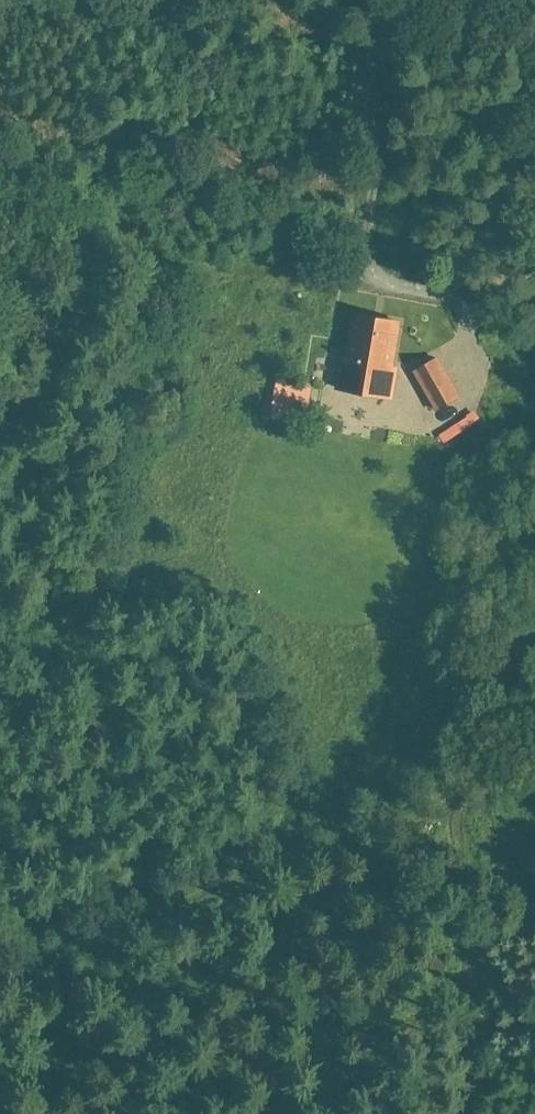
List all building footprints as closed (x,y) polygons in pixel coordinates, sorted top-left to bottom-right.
[(351,308),(339,384),(392,392),(404,317),(351,308)] [(439,360),(413,374),(435,414),(461,400),(439,360)] [(285,382),(275,421),(307,429),(317,391),(285,382)]
